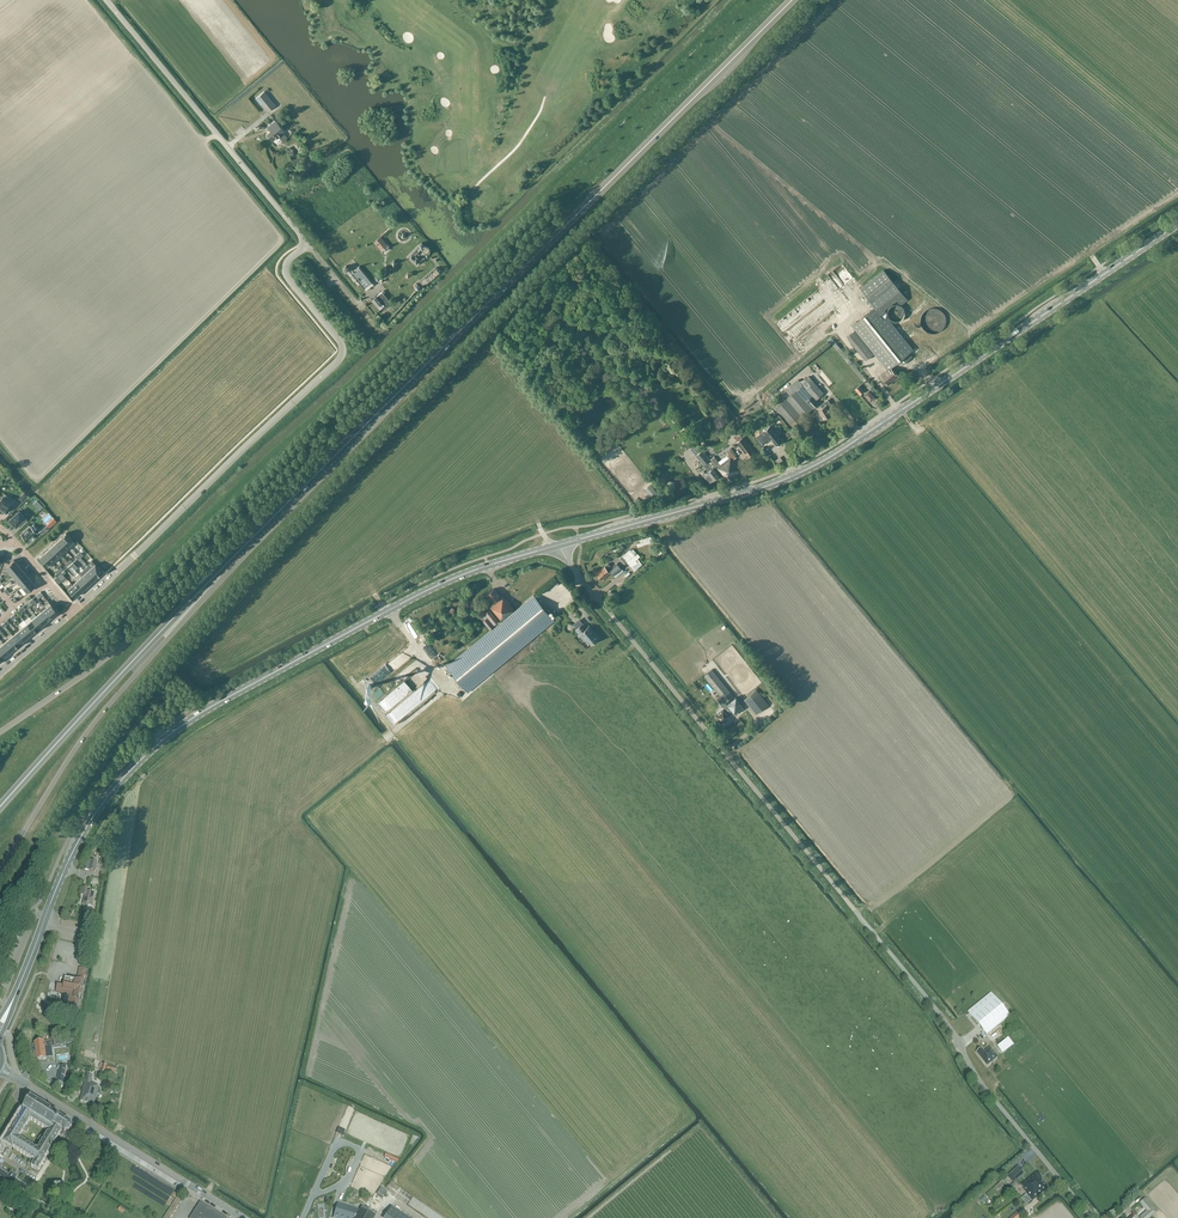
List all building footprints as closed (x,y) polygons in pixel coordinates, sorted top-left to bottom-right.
[(275,104),(264,91),(255,98),(266,112),(275,104)] [(270,130),(266,133),(272,141),(273,140),(276,143),(280,139),(281,140),(282,140),(283,140),(287,137),(283,132),(284,131),(275,120),(267,126),(270,130)] [(381,237),(374,242),(382,251),(389,246),(381,237)] [(359,267),(353,272),(366,289),(373,284),(359,267)] [(876,308),(874,309),(873,308),(852,325),(858,332),(887,368),(879,374),(883,378),(889,385),(899,376),(893,369),(893,370),(891,367),(899,360),(903,365),(912,357),(909,353),(913,350),(885,316),(886,315),(886,311),(884,308),(896,299),(900,304),(907,299),(883,269),(860,288),(876,308)] [(377,296),(372,300),(380,310),(385,306),(391,301),(383,292),(377,296)] [(937,308),(934,308),(932,308),(930,308),(928,309),(926,310),(924,311),(923,313),(922,315),(921,317),(920,319),(920,321),(921,323),(921,325),(922,327),(924,329),(925,331),(927,332),(929,333),(931,333),(933,333),(935,333),(938,333),(939,332),(941,331),(943,329),(944,327),(945,325),(946,323),(946,321),(946,319),(945,317),(945,315),(944,313),(942,311),(940,310),(939,309),(937,308)] [(873,353),(854,330),(846,336),(865,359),(873,353)] [(809,333),(801,339),(804,343),(811,336),(809,333)] [(805,388),(803,385),(798,380),(772,402),(776,408),(792,426),(813,408),(819,403),(816,400),(824,393),(814,381),(805,388)] [(871,401),(875,397),(870,391),(865,394),(871,401)] [(819,410),(821,413),(819,414),(818,417),(819,419),(822,420),(824,418),(824,419),(833,414),(829,408),(832,406),(828,399),(820,404),(822,408),(819,410)] [(782,441),(780,438),(771,426),(762,433),(756,438),(762,445),(771,439),(774,443),(776,446),(782,441)] [(754,452),(748,444),(745,439),(738,445),(747,457),(754,452)] [(697,455),(696,456),(702,463),(703,462),(710,470),(703,476),(710,484),(712,482),(713,483),(720,476),(718,473),(720,471),(710,459),(710,458),(703,450),(697,455)] [(714,456),(710,459),(720,471),(728,481),(735,478),(734,477),(738,473),(737,472),(740,469),(732,460),(737,457),(732,451),(718,461),(714,456)] [(653,498),(658,493),(651,486),(646,491),(653,498)] [(12,503),(2,497),(0,500),(0,508),(7,512),(9,508),(13,510),(18,502),(14,500),(12,503)] [(17,524),(20,527),(28,520),(25,517),(19,510),(9,520),(13,524),(14,524),(16,526),(17,524)] [(21,534),(28,542),(37,533),(30,526),(21,534)] [(66,533),(62,537),(71,547),(75,543),(66,533)] [(62,537),(57,541),(66,551),(71,547),(62,537)] [(66,551),(57,541),(53,545),(62,555),(66,551)] [(48,549),(57,559),(59,557),(60,557),(62,555),(53,545),(48,549)] [(44,553),(53,563),(57,559),(48,549),(44,553)] [(639,557),(637,554),(633,549),(631,550),(631,549),(619,559),(624,565),(627,562),(634,570),(642,564),(639,561),(640,560),(638,558),(639,557)] [(44,553),(39,558),(48,568),(53,563),(44,553)] [(18,565),(14,559),(5,566),(10,572),(18,565)] [(614,569),(612,567),(608,563),(604,566),(596,573),(601,580),(610,572),(614,569)] [(622,568),(621,569),(617,563),(612,567),(614,569),(610,572),(613,575),(614,575),(616,577),(624,571),(622,568)] [(95,564),(91,568),(98,576),(100,573),(102,571),(95,564)] [(22,570),(18,565),(10,572),(14,577),(22,570)] [(98,576),(91,568),(86,572),(93,580),(98,576)] [(26,575),(22,570),(14,577),(18,582),(26,575)] [(86,572),(82,576),(89,584),(93,580),(86,572)] [(63,574),(61,573),(54,579),(57,583),(64,576),(63,574)] [(31,580),(26,575),(18,582),(22,586),(31,580)] [(89,584),(82,576),(77,580),(85,588),(89,584)] [(35,585),(31,580),(22,586),(27,592),(35,585)] [(85,588),(77,580),(73,584),(80,592),(85,588)] [(80,592),(73,584),(71,582),(66,587),(75,597),(80,592)] [(501,621),(515,610),(503,596),(501,598),(494,589),(491,592),(489,591),(489,594),(488,595),(495,603),(490,607),(490,608),(485,612),(480,617),(483,621),(490,630),(494,627),(488,618),(489,617),(494,624),(499,619),(501,621)] [(467,691),(554,619),(534,595),(491,631),(490,630),(446,666),(467,691)] [(45,608),(52,616),(53,617),(58,613),(49,601),(43,605),(45,608)] [(41,611),(48,620),(52,616),(45,608),(43,605),(39,609),(41,611)] [(41,611),(36,615),(43,624),(48,620),(41,611)] [(36,615),(32,619),(38,628),(43,624),(36,615)] [(32,619),(27,623),(34,631),(38,628),(32,619)] [(574,628),(581,624),(578,620),(572,624),(574,628)] [(27,623),(22,627),(29,635),(34,631),(27,623)] [(591,645),(599,639),(588,626),(586,628),(585,627),(585,626),(583,623),(576,628),(582,636),(581,636),(585,641),(587,639),(591,645)] [(22,627),(17,631),(24,639),(29,635),(22,627)] [(13,635),(20,643),(24,639),(17,631),(13,635)] [(8,639),(15,647),(20,643),(13,635),(11,633),(6,637),(8,639)] [(8,639),(4,643),(3,643),(10,651),(15,647),(8,639)] [(6,655),(10,651),(3,643),(4,643),(2,640),(0,642),(0,648),(6,655)] [(703,686),(721,706),(734,696),(712,669),(694,683),(699,689),(703,686)] [(386,715),(392,724),(439,689),(429,677),(388,708),(391,711),(386,715)] [(701,691),(706,698),(709,695),(704,689),(701,691)] [(756,690),(744,699),(756,714),(768,705),(756,690)] [(715,715),(721,723),(731,716),(728,713),(731,711),(734,714),(738,711),(739,713),(744,709),(740,703),(741,703),(736,696),(730,701),(730,702),(727,705),(724,708),(723,706),(717,711),(718,712),(715,715)] [(96,872),(97,862),(90,861),(88,871),(96,872)] [(89,892),(89,888),(83,887),(82,895),(85,895),(83,904),(93,906),(95,893),(89,892)] [(83,981),(86,969),(79,968),(77,980),(65,978),(64,984),(58,983),(56,992),(67,994),(67,996),(68,997),(69,997),(65,1017),(73,1019),(77,1000),(78,1000),(80,1000),(83,981)] [(991,993),(968,1012),(987,1035),(1010,1016),(991,993)] [(1003,1053),(1013,1045),(1008,1038),(998,1047),(1003,1053)] [(58,1039),(33,1043),(34,1048),(35,1060),(46,1058),(44,1047),(51,1046),(59,1045),(64,1045),(64,1039),(58,1039)] [(990,1047),(984,1052),(981,1048),(977,1052),(987,1066),(998,1057),(990,1047)] [(59,1065),(57,1079),(63,1080),(65,1066),(59,1065)] [(93,1104),(98,1086),(94,1085),(94,1084),(90,1083),(91,1079),(90,1078),(91,1075),(87,1074),(80,1101),(93,1104)] [(71,1130),(71,1126),(57,1118),(58,1116),(30,1098),(21,1110),(22,1111),(1,1143),(11,1149),(12,1148),(30,1159),(28,1164),(31,1166),(30,1167),(37,1171),(45,1159),(44,1159),(61,1133),(63,1134),(68,1134),(72,1135),(74,1134),(74,1131),(71,1130)] [(1,1180),(2,1179),(5,1181),(9,1174),(1,1168),(3,1165),(0,1163),(0,1180),(1,1180)] [(1013,1183),(1016,1180),(1024,1173),(1018,1166),(1010,1173),(1007,1176),(1013,1183)] [(9,1174),(5,1181),(31,1198),(33,1194),(28,1190),(30,1187),(16,1177),(16,1176),(10,1173),(9,1174)] [(1037,1173),(1021,1185),(1024,1189),(1023,1190),(1027,1194),(1042,1181),(1042,1180),(1042,1179),(1037,1173)] [(1007,1181),(1004,1178),(996,1185),(999,1188),(1007,1181)] [(1042,1181),(1027,1194),(1033,1201),(1048,1188),(1042,1181)] [(381,1188),(377,1194),(382,1198),(386,1192),(381,1188)] [(1139,1217),(1140,1217),(1149,1217),(1157,1212),(1145,1198),(1140,1203),(1147,1211),(1139,1217)] [(200,1202),(190,1217),(225,1217),(200,1202)] [(333,1217),(335,1217),(354,1217),(359,1210),(337,1204),(333,1217)] [(403,1214),(391,1206),(384,1216),(387,1217),(409,1217),(403,1214)] [(377,1213),(373,1211),(372,1213),(362,1207),(355,1217),(374,1217),(377,1213)]
